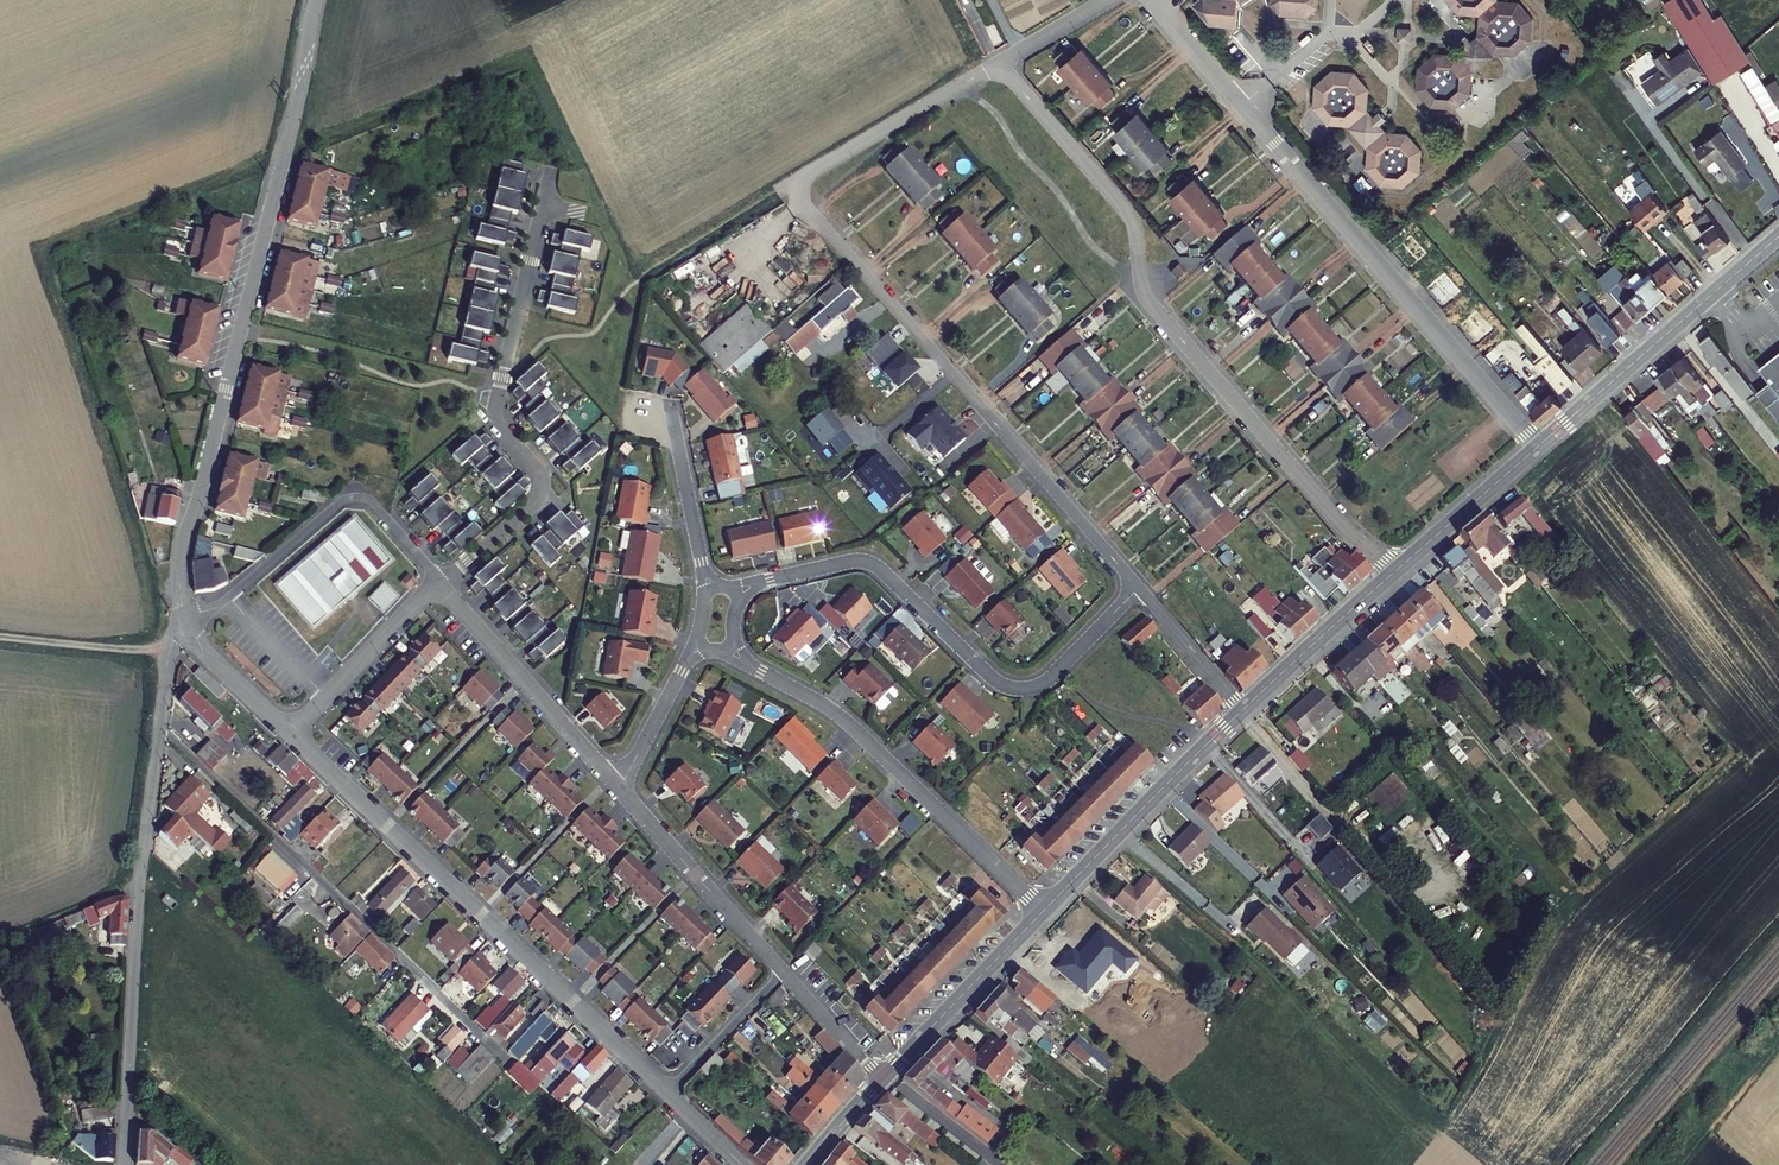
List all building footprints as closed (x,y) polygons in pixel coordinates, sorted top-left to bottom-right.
[(1208,20),(1234,22),(1236,0),(1191,0),(1208,20)] [(1269,2),(1278,12),(1304,15),(1317,5),(1317,0),(1269,0),(1269,2)] [(1465,33),(1457,40),(1462,45),(1454,52),(1434,50),(1417,65),(1415,86),(1431,105),(1451,107),(1452,109),(1473,91),(1474,74),(1470,69),(1493,51),(1497,56),(1513,57),(1534,38),(1532,37),(1534,20),(1518,0),(1444,0),(1456,13),(1458,10),(1478,12),(1476,33),(1470,39),(1465,33)] [(1747,70),(1711,13),(1684,30),(1719,87),(1747,70)] [(1410,40),(1411,27),(1398,25),(1397,38),(1410,40)] [(1075,54),(1068,46),(1060,52),(1081,77),(1093,67),(1079,51),(1075,54)] [(1060,68),(1056,71),(1070,87),(1081,77),(1060,52),(1052,59),(1060,68)] [(1668,73),(1649,87),(1665,108),(1693,88),(1693,87),(1709,75),(1695,54),(1677,66),(1670,57),(1661,64),(1668,73)] [(1309,81),(1307,100),(1305,101),(1323,122),(1340,124),(1344,121),(1363,143),(1360,146),(1359,163),(1377,184),(1378,181),(1398,183),(1417,167),(1418,146),(1402,128),(1383,127),(1376,120),(1381,115),(1375,107),(1370,112),(1363,104),(1365,84),(1350,67),(1328,65),(1309,81)] [(1105,88),(1109,85),(1093,67),(1081,77),(1105,105),(1114,98),(1105,88)] [(1746,75),(1772,117),(1778,112),(1778,104),(1773,93),(1757,68),(1746,75)] [(1081,77),(1070,87),(1086,106),(1090,103),(1098,111),(1105,105),(1081,77)] [(1131,118),(1124,110),(1116,117),(1137,142),(1149,131),(1135,115),(1131,118)] [(1115,131),(1111,134),(1126,151),(1137,142),(1116,117),(1108,123),(1115,131)] [(1161,153),(1165,150),(1149,131),(1137,142),(1161,169),(1168,162),(1161,153)] [(1513,134),(1507,141),(1523,156),(1530,149),(1513,134)] [(1752,171),(1727,136),(1702,155),(1718,178),(1728,171),(1737,182),(1752,171)] [(1137,142),(1126,151),(1142,170),(1146,167),(1153,175),(1161,169),(1137,142)] [(898,154),(890,146),(882,153),(905,179),(916,169),(901,152),(898,154)] [(320,164),(333,163),(333,152),(320,153),(320,164)] [(905,179),(882,153),(875,159),(883,168),(879,172),(893,188),(905,179)] [(1514,173),(1530,173),(1530,160),(1514,160),(1514,173)] [(514,178),(517,168),(497,163),(481,231),(473,229),(469,242),(497,249),(498,244),(509,247),(511,237),(501,234),(505,216),(511,217),(514,207),(512,206),(516,189),(518,190),(520,179),(514,178)] [(344,192),(348,177),(300,165),(296,180),(326,187),(344,192)] [(927,189),(930,186),(916,169),(905,179),(928,206),(936,199),(927,189)] [(1185,181),(1179,174),(1171,180),(1193,206),(1205,195),(1189,178),(1185,181)] [(913,203),(921,212),(928,206),(905,179),(893,188),(909,206),(913,203)] [(293,194),(322,201),(326,187),(296,180),(293,194)] [(1163,187),(1170,195),(1167,198),(1181,215),(1193,206),(1171,180),(1163,187)] [(1725,242),(1689,192),(1682,197),(1684,199),(1681,201),(1690,212),(1692,211),(1696,216),(1693,219),(1699,228),(1694,232),(1701,241),(1693,247),(1702,259),(1725,242)] [(289,209),(319,216),(322,201),(293,194),(289,209)] [(1216,217),(1220,213),(1205,195),(1193,206),(1216,233),(1224,226),(1216,217)] [(1665,215),(1651,197),(1629,215),(1644,232),(1665,215)] [(1201,231),(1208,240),(1216,233),(1193,206),(1181,215),(1198,234),(1201,231)] [(286,222),(316,229),(319,216),(289,209),(286,222)] [(347,223),(349,215),(333,211),(331,220),(347,223)] [(955,220),(948,212),(940,219),(962,244),(973,235),(958,217),(955,220)] [(183,227),(185,218),(171,215),(169,223),(183,227)] [(235,241),(239,226),(210,219),(207,233),(235,241)] [(962,244),(940,219),(933,225),(940,233),(936,237),(950,254),(962,244)] [(330,227),(345,230),(347,223),(331,220),(330,227)] [(1185,221),(1164,234),(1176,252),(1197,239),(1185,221)] [(168,230),(182,234),(183,227),(169,223),(168,230)] [(1255,243),(1240,226),(1223,241),(1251,274),(1263,263),(1250,248),(1255,243)] [(1636,229),(1628,237),(1631,241),(1640,234),(1636,229)] [(192,245),(232,255),(235,241),(207,233),(195,230),(192,245)] [(582,255),(586,242),(558,235),(556,240),(546,238),(544,247),(554,250),(552,258),(548,257),(546,266),(544,266),(541,276),(547,278),(543,296),(532,294),(530,304),(541,306),(539,311),(567,318),(571,304),(562,302),(574,253),(582,255)] [(985,254),(988,252),(973,235),(962,244),(985,271),(993,264),(985,254)] [(1251,274),(1223,241),(1206,256),(1222,273),(1228,268),(1241,283),(1251,274)] [(969,268),(977,277),(985,271),(962,244),(950,254),(965,271),(969,268)] [(200,262),(228,270),(232,255),(192,245),(188,259),(200,262)] [(176,256),(176,248),(160,248),(161,256),(176,256)] [(316,278),(319,264),(279,253),(275,267),(316,278)] [(161,265),(176,265),(176,256),(161,256),(161,265)] [(466,257),(463,270),(471,272),(452,350),(444,348),(441,362),(468,369),(470,364),(480,366),(482,357),(472,354),(477,335),(483,337),(485,326),(483,326),(488,309),(489,309),(492,299),(486,298),(490,279),(500,281),(503,271),(492,269),(494,264),(466,257)] [(1691,272),(1681,259),(1673,266),(1685,279),(1692,273),(1691,272)] [(1673,266),(1669,261),(1650,278),(1665,296),(1685,279),(1673,266)] [(196,275),(225,282),(228,270),(200,262),(196,275)] [(1280,273),(1275,277),(1263,263),(1251,274),(1279,305),(1296,291),(1280,273)] [(1181,273),(1173,264),(1163,273),(1171,282),(1181,273)] [(272,283),(313,293),(316,278),(275,267),(272,283)] [(1650,309),(1634,291),(1617,270),(1600,284),(1606,292),(1607,291),(1620,306),(1622,305),(1625,308),(1635,320),(1650,309)] [(345,276),(331,272),(327,289),(341,292),(345,276)] [(1253,297),(1247,302),(1262,320),(1279,305),(1251,274),(1241,283),(1253,297)] [(1665,296),(1650,278),(1648,275),(1640,282),(1642,284),(1634,291),(1650,309),(1665,296)] [(1011,285),(1004,277),(997,284),(1018,309),(1029,299),(1015,282),(1011,285)] [(1758,304),(1773,294),(1764,281),(1750,291),(1758,304)] [(268,297),(310,307),(313,293),(272,283),(268,297)] [(1018,309),(997,284),(989,290),(997,298),(992,302),(1007,319),(1018,309)] [(834,286),(815,302),(822,310),(841,294),(834,286)] [(848,310),(847,308),(857,300),(847,289),(841,294),(822,310),(806,324),(815,336),(838,316),(839,317),(848,310)] [(1306,312),(1311,308),(1296,291),(1279,305),(1308,339),(1320,328),(1306,312)] [(265,310),(307,320),(310,307),(268,297),(265,310)] [(1041,319),(1044,316),(1029,299),(1018,309),(1042,335),(1049,329),(1041,319)] [(214,325),(218,309),(178,300),(174,315),(186,318),(214,325)] [(160,302),(158,310),(165,312),(167,304),(160,302)] [(336,313),(338,306),(324,302),(322,310),(336,313)] [(1598,337),(1605,346),(1617,335),(1607,323),(1590,304),(1585,308),(1591,314),(1585,319),(1599,336),(1598,337)] [(1277,337),(1283,332),(1297,348),(1308,339),(1279,305),(1262,320),(1277,337)] [(1635,320),(1625,308),(1622,311),(1632,323),(1635,320)] [(742,356),(764,336),(742,309),(718,328),(742,356)] [(1027,333),(1035,342),(1042,335),(1018,309),(1007,319),(1023,337),(1027,333)] [(1562,351),(1570,360),(1561,368),(1569,378),(1600,352),(1563,309),(1557,313),(1578,338),(1562,351)] [(320,318),(334,321),(336,313),(322,310),(320,318)] [(848,310),(839,317),(842,321),(851,313),(848,310)] [(1617,314),(1628,327),(1632,323),(1622,311),(1617,314)] [(845,324),(854,317),(851,313),(842,321),(845,324)] [(1617,335),(1628,327),(1617,314),(1607,323),(1617,335)] [(183,331),(211,339),(214,325),(186,318),(183,331)] [(781,345),(791,356),(815,336),(806,324),(781,345)] [(1548,368),(1541,373),(1556,390),(1558,393),(1572,380),(1569,378),(1561,368),(1523,325),(1513,333),(1516,336),(1518,334),(1548,368)] [(742,356),(718,328),(710,336),(738,359),(742,356)] [(1338,339),(1333,343),(1320,328),(1308,339),(1336,371),(1353,356),(1338,339)] [(158,340),(159,333),(145,329),(143,336),(158,340)] [(1081,347),(1066,330),(1049,344),(1078,377),(1089,367),(1076,352),(1081,347)] [(179,346),(207,353),(211,339),(183,331),(179,346)] [(141,344),(156,348),(158,340),(143,336),(141,344)] [(738,359),(710,336),(697,347),(720,374),(738,359)] [(1708,336),(1698,343),(1705,353),(1701,355),(1711,368),(1715,365),(1742,401),(1751,394),(1708,336)] [(1310,363),(1304,368),(1320,385),(1336,371),(1308,339),(1297,348),(1310,363)] [(864,362),(896,398),(918,380),(885,343),(864,362)] [(1078,377),(1049,344),(1033,358),(1049,375),(1053,372),(1066,387),(1078,377)] [(176,359),(204,366),(207,353),(179,346),(176,359)] [(662,378),(669,386),(689,369),(676,352),(649,346),(641,372),(656,376),(657,374),(662,375),(663,377),(662,378)] [(1756,372),(1768,388),(1776,399),(1763,409),(1778,431),(1778,354),(1756,372)] [(1363,378),(1368,373),(1353,356),(1336,371),(1364,403),(1376,393),(1363,378)] [(1701,385),(1681,357),(1670,364),(1690,393),(1701,385)] [(556,467),(562,475),(570,468),(574,472),(596,453),(586,442),(580,448),(534,395),(541,389),(534,381),(541,375),(532,364),(510,383),(513,387),(505,394),(512,402),(520,394),(526,401),(518,408),(525,415),(520,420),(527,427),(528,426),(535,434),(538,431),(544,438),(540,442),(546,450),(548,449),(554,456),(557,453),(564,460),(556,467)] [(1690,393),(1670,364),(1649,380),(1656,389),(1661,396),(1668,391),(1672,397),(1678,393),(1687,407),(1691,404),(1696,410),(1701,407),(1699,404),(1690,393)] [(290,391),(293,377),(252,367),(249,381),(290,391)] [(1107,378),(1102,382),(1089,367),(1078,377),(1106,409),(1122,395),(1107,378)] [(725,400),(702,370),(683,386),(695,400),(693,401),(711,423),(734,405),(728,398),(725,400)] [(1336,403),(1341,398),(1353,413),(1364,403),(1336,371),(1320,385),(1336,403)] [(1521,385),(1511,372),(1501,381),(1539,425),(1566,402),(1558,393),(1556,390),(1542,401),(1525,381),(1521,385)] [(1079,402),(1075,406),(1090,423),(1106,409),(1078,377),(1066,387),(1079,402)] [(245,395),(286,405),(290,391),(249,381),(245,395)] [(316,398),(318,390),(304,386),(302,395),(316,398)] [(1768,388),(1755,399),(1763,409),(1776,399),(1768,388)] [(1665,402),(1661,396),(1656,389),(1642,400),(1651,412),(1665,402)] [(1719,391),(1712,397),(1723,411),(1730,406),(1719,391)] [(1393,402),(1388,407),(1376,393),(1364,403),(1392,435),(1409,420),(1393,402)] [(241,411),(283,420),(286,405),(245,395),(241,411)] [(300,402),(314,405),(316,398),(302,395),(300,402)] [(1134,418),(1139,414),(1122,395),(1106,409),(1133,441),(1145,431),(1134,418)] [(1642,400),(1638,402),(1647,415),(1651,412),(1642,400)] [(1638,402),(1620,415),(1643,446),(1651,440),(1644,431),(1647,429),(1643,423),(1650,418),(1647,415),(1638,402)] [(1739,402),(1731,408),(1741,420),(1748,414),(1739,402)] [(1361,432),(1376,449),(1392,435),(1364,403),(1353,413),(1366,427),(1361,432)] [(1106,442),(1111,438),(1122,451),(1133,441),(1106,409),(1090,423),(1106,442)] [(262,435),(278,439),(283,420),(241,411),(238,424),(263,430),(262,435)] [(967,444),(940,412),(909,439),(921,453),(932,445),(946,462),(967,444)] [(837,456),(851,444),(823,413),(804,429),(822,448),(826,444),(837,456)] [(309,427),(311,419),(297,416),(295,424),(309,427)] [(293,432),(307,435),(309,427),(295,424),(293,432)] [(1164,443),(1159,448),(1145,431),(1133,441),(1162,474),(1179,460),(1164,443)] [(743,433),(704,442),(714,486),(739,480),(737,467),(733,448),(741,446),(743,444),(744,441),(743,433)] [(489,505),(498,515),(519,496),(516,493),(524,485),(518,478),(510,485),(504,478),(507,476),(501,468),(502,467),(495,459),(491,463),(478,449),(486,442),(479,434),(471,441),(468,437),(446,456),(455,467),(462,461),(495,499),(489,505)] [(1136,467),(1132,471),(1147,488),(1162,474),(1133,441),(1122,451),(1136,467)] [(745,465),(741,446),(733,448),(737,467),(745,465)] [(876,457),(853,476),(868,494),(872,491),(889,512),(910,494),(891,472),(890,473),(876,457)] [(271,481),(275,468),(234,458),(230,471),(261,478),(271,481)] [(1189,483),(1194,478),(1179,460),(1162,474),(1190,507),(1202,497),(1189,483)] [(842,481),(853,473),(849,468),(838,475),(842,481)] [(227,486),(257,494),(261,478),(230,471),(227,486)] [(1162,506),(1167,503),(1179,517),(1190,507),(1162,474),(1147,488),(1162,506)] [(434,486),(424,475),(403,494),(406,498),(398,505),(404,513),(413,506),(418,512),(415,515),(421,522),(420,523),(427,531),(431,527),(444,542),(436,549),(443,556),(451,549),(454,553),(476,534),(467,524),(460,529),(427,491),(434,486)] [(994,489),(981,475),(963,491),(983,513),(1005,494),(997,486),(994,489)] [(292,486),(294,478),(285,476),(283,484),(292,486)] [(648,489),(622,484),(614,521),(644,527),(646,517),(643,516),(648,489)] [(223,501),(253,508),(257,494),(227,486),(223,501)] [(317,502),(319,493),(303,489),(300,497),(317,502)] [(150,496),(146,509),(134,506),(138,516),(175,526),(180,505),(150,496)] [(1220,509),(1215,513),(1202,497),(1190,507),(1219,540),(1236,526),(1220,509)] [(1551,539),(1520,498),(1492,521),(1502,533),(1519,520),(1541,547),(1551,539)] [(220,514),(250,521),(253,508),(223,501),(220,514)] [(1018,511),(1019,510),(1013,502),(992,521),(1021,554),(1041,536),(1018,511)] [(280,515),(282,508),(268,504),(265,512),(280,515)] [(1188,536),(1204,554),(1219,540),(1190,507),(1179,517),(1192,532),(1188,536)] [(263,520),(278,523),(280,515),(265,512),(263,520)] [(526,548),(544,570),(555,561),(549,554),(580,528),(567,513),(559,520),(555,515),(547,522),(548,524),(541,530),(544,533),(537,539),(530,530),(522,537),(529,545),(526,548)] [(823,540),(818,513),(775,522),(781,549),(823,540)] [(943,544),(919,515),(899,533),(916,553),(915,554),(921,562),(943,544)] [(396,561),(360,520),(282,588),(318,629),(352,599),(355,602),(361,597),(358,594),(396,561)] [(1544,600),(1479,520),(1456,540),(1465,551),(1476,542),(1492,562),(1500,556),(1539,604),(1544,600)] [(232,536),(235,527),(219,523),(216,532),(232,536)] [(773,551),(767,523),(723,533),(729,559),(762,551),(763,553),(773,551)] [(620,578),(649,584),(658,539),(629,533),(620,578)] [(1333,539),(1329,542),(1337,549),(1340,546),(1333,539)] [(255,562),(265,553),(241,547),(239,558),(255,562)] [(1320,550),(1354,587),(1367,576),(1350,557),(1345,562),(1337,553),(1333,557),(1324,547),(1320,550)] [(1350,557),(1342,549),(1337,553),(1345,562),(1350,557)] [(1294,573),(1320,602),(1333,590),(1341,599),(1354,587),(1320,550),(1307,562),(1316,572),(1307,580),(1298,570),(1294,573)] [(203,561),(204,554),(197,552),(193,566),(196,593),(217,591),(228,584),(222,570),(213,574),(212,564),(203,561)] [(1064,559),(1057,552),(1034,572),(1061,601),(1081,583),(1062,561),(1064,559)] [(1470,574),(1453,554),(1438,566),(1455,586),(1470,574)] [(598,568),(609,569),(610,556),(599,555),(598,568)] [(522,657),(529,664),(537,657),(540,661),(556,647),(558,638),(552,632),(546,637),(493,576),(500,571),(491,560),(469,579),(472,583),(464,590),(470,597),(478,590),(491,605),(486,609),(493,617),(495,616),(501,623),(504,620),(510,627),(506,631),(513,639),(514,638),(520,645),(524,642),(530,650),(522,657)] [(962,562),(941,581),(955,596),(956,595),(973,613),(991,596),(983,587),(988,582),(989,579),(976,566),(973,565),(968,570),(962,562)] [(1307,562),(1298,570),(1307,580),(1316,572),(1307,562)] [(420,583),(412,574),(404,582),(411,590),(420,583)] [(605,586),(606,577),(594,575),(592,583),(605,586)] [(402,600),(389,585),(373,600),(386,614),(402,600)] [(843,623),(849,629),(859,620),(857,618),(868,608),(850,590),(837,603),(836,602),(828,610),(824,605),(815,614),(834,632),(843,623)] [(1422,623),(1435,611),(1417,591),(1404,603),(1422,623)] [(627,594),(619,635),(649,641),(653,623),(649,622),(653,599),(627,594)] [(1277,608),(1270,600),(1258,611),(1289,647),(1302,635),(1277,608)] [(1277,608),(1302,635),(1314,624),(1298,605),(1293,610),(1285,601),(1277,608)] [(1021,624),(1001,602),(981,620),(988,627),(990,625),(997,632),(1004,640),(1021,624)] [(1490,604),(1488,602),(1482,606),(1487,612),(1495,605),(1492,602),(1490,604)] [(1391,615),(1409,635),(1422,623),(1404,603),(1391,615)] [(1469,607),(1463,612),(1477,629),(1490,618),(1483,610),(1476,616),(1469,607)] [(804,647),(818,633),(794,610),(783,622),(786,625),(780,632),(778,631),(769,641),(788,659),(790,657),(796,664),(800,663),(808,656),(808,651),(804,647)] [(1442,619),(1435,611),(1422,623),(1429,630),(1442,619)] [(1409,648),(1402,641),(1409,635),(1391,615),(1378,627),(1395,647),(1402,654),(1409,648)] [(1267,636),(1251,617),(1243,624),(1260,643),(1267,636)] [(1155,633),(1145,622),(1121,643),(1131,654),(1155,633)] [(1429,630),(1422,623),(1409,635),(1415,641),(1416,642),(1429,630)] [(926,654),(896,625),(879,642),(909,672),(926,654)] [(990,625),(988,627),(994,634),(997,632),(990,625)] [(1363,640),(1381,660),(1395,647),(1378,627),(1363,640)] [(361,701),(359,700),(345,715),(363,732),(378,717),(375,715),(381,709),(383,711),(422,671),(419,668),(425,662),(428,665),(443,650),(424,632),(409,647),(411,649),(405,655),(403,654),(391,667),(393,669),(380,683),(378,680),(365,694),(366,695),(361,701)] [(1415,641),(1409,635),(1402,641),(1409,648),(1415,641)] [(1216,638),(1210,643),(1216,649),(1221,644),(1216,638)] [(1375,681),(1389,669),(1381,660),(1363,640),(1350,653),(1369,674),(1375,681)] [(1534,654),(1524,641),(1517,647),(1528,660),(1534,654)] [(1216,649),(1210,643),(1205,647),(1211,653),(1216,649)] [(622,647),(606,644),(599,678),(622,682),(624,681),(626,675),(624,672),(624,670),(626,662),(629,663),(642,666),(645,649),(622,645),(622,647)] [(1229,658),(1253,685),(1266,674),(1249,655),(1244,660),(1236,652),(1229,658)] [(1336,665),(1355,685),(1369,674),(1350,653),(1336,665)] [(1241,697),(1253,685),(1229,658),(1221,665),(1229,674),(1224,679),(1241,697)] [(853,667),(841,680),(854,692),(856,690),(877,711),(881,711),(895,696),(895,692),(878,675),(879,674),(868,664),(859,673),(853,667)] [(1331,670),(1349,691),(1355,685),(1336,665),(1331,670)] [(391,667),(378,680),(380,683),(393,669),(391,667)] [(482,668),(464,688),(483,706),(486,703),(490,706),(503,692),(499,689),(501,686),(496,681),(493,684),(487,679),(490,676),(482,668)] [(1174,694),(1158,675),(1151,681),(1168,700),(1174,694)] [(496,681),(490,676),(487,679),(493,684),(496,681)] [(936,704),(970,737),(989,718),(967,696),(968,695),(956,684),(936,704)] [(698,726),(722,738),(740,704),(714,690),(706,706),(708,708),(698,726)] [(229,724),(196,691),(187,701),(203,718),(200,722),(213,735),(218,730),(221,733),(229,724)] [(1215,716),(1217,711),(1201,691),(1178,711),(1189,723),(1198,733),(1215,716)] [(1311,729),(1333,711),(1316,691),(1280,721),(1297,741),(1306,734),(1310,739),(1316,734),(1311,729)] [(492,709),(505,695),(503,692),(490,706),(492,709)] [(492,709),(493,709),(506,696),(505,695),(492,709)] [(597,696),(582,709),(601,730),(616,716),(599,696),(597,696)] [(511,705),(510,704),(496,718),(498,719),(511,705)] [(517,706),(515,709),(511,705),(498,719),(502,722),(499,725),(519,743),(537,724),(529,716),(527,719),(523,716),(523,711),(517,706)] [(805,736),(808,733),(791,718),(773,736),(809,771),(825,755),(805,736)] [(952,747),(928,723),(910,741),(926,757),(924,758),(931,765),(933,764),(934,765),(952,747)] [(232,744),(241,735),(229,724),(221,733),(232,744)] [(1095,728),(1090,734),(1095,739),(1101,733),(1095,728)] [(1090,734),(1084,739),(1090,745),(1095,739),(1090,734)] [(212,767),(226,753),(211,738),(197,752),(212,767)] [(548,753),(535,740),(518,758),(538,778),(532,785),(566,817),(583,799),(575,792),(579,787),(565,774),(561,778),(549,767),(558,757),(551,750),(548,753)] [(313,772),(282,742),(268,756),(285,771),(282,774),(290,783),(301,771),(307,777),(309,776),(313,772)] [(385,753),(378,747),(364,762),(370,768),(369,770),(383,784),(387,780),(393,786),(389,789),(400,800),(418,781),(387,751),(385,753)] [(1271,767),(1256,749),(1244,758),(1248,763),(1260,777),(1271,767)] [(1146,766),(1130,751),(1125,756),(1118,750),(1112,755),(1136,778),(1146,766)] [(1073,751),(1067,757),(1073,762),(1078,757),(1073,751)] [(1310,767),(1297,751),(1288,759),(1301,775),(1310,767)] [(1136,778),(1112,755),(1107,761),(1114,768),(1107,775),(1124,790),(1136,778)] [(1067,757),(1062,762),(1068,768),(1073,762),(1067,757)] [(1248,763),(1244,758),(1234,767),(1238,772),(1248,763)] [(842,768),(835,761),(817,780),(841,803),(856,787),(839,771),(842,768)] [(1238,772),(1249,786),(1260,777),(1248,763),(1238,772)] [(702,785),(681,764),(662,783),(669,790),(672,788),(686,801),(702,785)] [(1238,772),(1234,767),(1231,770),(1246,788),(1249,786),(1238,772)] [(1124,790),(1107,775),(1103,780),(1096,773),(1090,778),(1113,801),(1124,790)] [(1390,774),(1365,798),(1385,820),(1410,796),(1390,774)] [(219,833),(197,812),(214,795),(193,776),(191,778),(188,777),(184,782),(184,786),(166,804),(175,811),(191,826),(220,854),(233,841),(222,830),(219,833)] [(307,777),(269,818),(279,827),(277,830),(289,841),(315,813),(306,805),(308,804),(304,800),(319,785),(309,776),(307,777)] [(1049,776),(1044,781),(1049,786),(1055,781),(1049,776)] [(1238,799),(1219,777),(1193,799),(1212,821),(1238,799)] [(1113,801),(1090,778),(1084,784),(1086,785),(1079,792),(1086,798),(1101,813),(1113,801)] [(393,786),(387,780),(383,784),(389,789),(393,786)] [(403,802),(421,783),(418,781),(400,800),(403,802)] [(1044,781),(1038,787),(1044,792),(1049,786),(1044,781)] [(404,803),(422,784),(421,783),(403,802),(404,803)] [(430,790),(429,789),(411,808),(412,809),(430,790)] [(463,822),(430,790),(412,809),(424,821),(428,817),(435,824),(432,827),(446,841),(448,838),(455,845),(468,831),(461,825),(463,822)] [(1101,813),(1086,798),(1079,804),(1072,797),(1067,803),(1090,825),(1101,813)] [(567,818),(584,800),(583,799),(566,817),(567,818)] [(1027,799),(1022,804),(1027,810),(1033,804),(1027,799)] [(569,820),(586,802),(584,800),(567,818),(569,820)] [(744,831),(712,800),(695,817),(727,848),(744,831)] [(886,814),(874,802),(853,823),(879,848),(898,828),(885,815),(886,814)] [(1090,825),(1067,803),(1061,809),(1068,816),(1062,822),(1078,837),(1090,825)] [(1022,804),(1016,810),(1022,815),(1027,810),(1022,804)] [(595,810),(593,808),(576,826),(577,827),(595,810)] [(610,816),(606,820),(595,810),(577,827),(612,861),(629,843),(619,833),(624,829),(610,816)] [(191,826),(175,811),(160,827),(176,842),(191,826)] [(333,827),(318,813),(290,842),(310,861),(316,854),(311,850),(333,827)] [(1062,822),(1056,816),(1051,821),(1050,820),(1044,826),(1067,848),(1078,837),(1062,822)] [(432,827),(435,824),(428,817),(424,821),(432,827)] [(1010,817),(1004,822),(1010,828),(1015,822),(1010,817)] [(1320,817),(1307,830),(1320,845),(1334,833),(1320,817)] [(1055,861),(1067,848),(1044,826),(1039,832),(1040,833),(1033,840),(1055,861)] [(337,832),(333,827),(311,850),(316,854),(337,832)] [(1204,845),(1187,827),(1162,851),(1166,856),(1181,869),(1204,845)] [(1021,840),(1027,846),(1023,851),(1045,872),(1055,861),(1033,840),(1027,834),(1021,840)] [(763,836),(737,862),(744,870),(745,868),(767,889),(786,870),(771,855),(777,849),(763,836)] [(1289,859),(1294,854),(1282,841),(1277,845),(1289,859)] [(300,877),(270,849),(254,866),(260,871),(262,869),(286,892),(300,877)] [(1337,852),(1316,869),(1339,896),(1360,879),(1337,852)] [(649,871),(634,857),(617,875),(656,913),(674,894),(660,882),(656,885),(645,875),(649,871)] [(495,866),(490,860),(476,873),(483,880),(485,877),(497,889),(514,871),(502,859),(495,866)] [(1286,867),(1295,877),(1303,870),(1294,860),(1286,867)] [(373,922),(413,881),(400,869),(384,886),(383,885),(366,903),(360,898),(354,904),(373,922)] [(499,890),(516,873),(514,871),(497,889),(499,890)] [(660,882),(649,871),(645,875),(656,885),(660,882)] [(501,892),(518,875),(516,873),(499,890),(501,892)] [(950,889),(955,883),(950,877),(944,883),(950,889)] [(1127,892),(1121,887),(1108,902),(1128,921),(1155,892),(1140,878),(1127,892)] [(527,880),(525,879),(508,897),(510,898),(527,880)] [(414,893),(431,909),(420,921),(426,927),(437,916),(433,911),(446,898),(427,880),(414,893)] [(533,897),(539,892),(527,880),(510,898),(522,909),(520,912),(533,925),(531,927),(558,953),(560,951),(575,965),(579,961),(588,970),(595,977),(609,962),(602,955),(604,953),(587,937),(582,943),(575,937),(576,936),(547,908),(546,909),(533,897)] [(1306,932),(1326,915),(1295,880),(1274,898),(1285,910),(1286,909),(1306,932)] [(819,914),(791,887),(774,905),(782,913),(783,913),(792,921),(789,924),(799,934),(819,914)] [(938,901),(943,895),(938,890),(932,895),(938,901)] [(657,914),(675,895),(674,894),(656,913),(657,914)] [(968,906),(991,928),(1002,916),(980,895),(976,900),(969,894),(963,900),(968,906)] [(933,906),(938,901),(932,895),(927,901),(933,906)] [(128,936),(130,905),(124,898),(109,897),(82,907),(85,916),(94,913),(96,918),(106,915),(108,922),(110,921),(109,935),(128,936)] [(311,909),(302,901),(282,922),(290,930),(311,909)] [(688,908),(681,902),(664,920),(670,926),(688,908)] [(979,940),(991,928),(968,906),(962,911),(964,912),(957,919),(963,925),(979,940)] [(85,916),(82,907),(61,914),(64,924),(85,916)] [(692,920),(696,916),(688,908),(670,926),(699,953),(700,952),(708,959),(721,945),(714,938),(716,935),(702,922),(698,926),(692,920)] [(1293,948),(1258,912),(1239,931),(1252,943),(1254,941),(1277,964),(1293,948)] [(915,925),(920,919),(915,914),(909,919),(915,925)] [(471,937),(450,916),(433,934),(457,957),(452,963),(459,969),(461,967),(478,949),(469,939),(471,937)] [(702,922),(696,916),(692,920),(698,926),(702,922)] [(366,934),(348,917),(332,932),(350,950),(366,934)] [(414,919),(402,929),(408,935),(419,926),(414,919)] [(910,930),(915,925),(909,919),(904,925),(910,930)] [(951,924),(945,929),(968,952),(979,940),(963,925),(958,931),(951,924)] [(956,964),(968,952),(945,929),(940,935),(947,942),(940,949),(956,964)] [(350,950),(332,932),(327,938),(336,946),(332,950),(341,959),(350,950)] [(893,948),(898,942),(892,937),(887,943),(893,948)] [(385,953),(370,939),(355,954),(376,975),(385,966),(378,959),(385,953)] [(887,954),(893,948),(887,943),(882,948),(887,954)] [(922,954),(945,976),(956,964),(940,949),(934,943),(928,949),(927,948),(922,954)] [(487,953),(481,946),(478,949),(461,967),(482,987),(500,969),(485,955),(487,953)] [(934,987),(945,976),(922,954),(916,960),(923,967),(918,972),(934,987)] [(749,993),(763,978),(744,959),(730,973),(732,975),(720,988),(718,986),(690,1013),(692,1015),(685,1022),(687,1023),(701,1037),(707,1030),(709,1032),(736,1004),(735,1003),(747,991),(749,993)] [(588,970),(579,961),(575,965),(585,974),(588,970)] [(870,971),(875,966),(870,961),(864,966),(870,971)] [(525,980),(511,966),(495,983),(509,997),(525,980)] [(865,977),(870,971),(864,966),(859,972),(865,977)] [(616,972),(614,971),(602,984),(603,985),(616,972)] [(899,977),(922,999),(934,987),(918,972),(912,978),(905,971),(899,977)] [(616,972),(603,985),(608,990),(621,977),(616,972)] [(1031,986),(1016,973),(1007,984),(1011,988),(1007,993),(1011,997),(1027,1010),(1034,1002),(1024,994),(1031,986)] [(638,991),(622,976),(621,977),(608,990),(616,998),(612,1002),(626,1016),(624,1018),(653,1046),(655,1044),(661,1050),(676,1035),(641,1000),(639,1002),(633,996),(638,991)] [(911,1011),(922,999),(899,977),(894,983),(901,990),(895,996),(911,1011)] [(854,989),(859,983),(853,978),(848,983),(854,989)] [(525,980),(509,997),(517,1004),(533,987),(525,980)] [(1029,1023),(1006,1004),(1011,997),(1007,993),(997,985),(981,1003),(1019,1035),(1029,1023)] [(616,998),(608,990),(604,994),(612,1002),(616,998)] [(877,1000),(900,1022),(911,1011),(895,996),(889,990),(884,995),(883,994),(877,1000)] [(392,1010),(395,1013),(380,1028),(399,1045),(412,1031),(407,1026),(425,1008),(409,993),(392,1010)] [(889,1034),(900,1022),(877,1000),(871,994),(864,1002),(871,1009),(867,1013),(889,1034)] [(1002,1031),(1015,1041),(1019,1035),(981,1003),(971,1016),(983,1026),(987,1021),(998,1030),(1002,1026),(1004,1029),(1002,1031)] [(544,1004),(532,1016),(538,1022),(545,1016),(550,1010),(544,1004)] [(524,1014),(515,1006),(505,1016),(500,1021),(489,1033),(501,1045),(514,1032),(510,1028),(524,1014)] [(505,1016),(498,1009),(492,1014),(500,1021),(505,1016)] [(528,1018),(524,1014),(510,1028),(514,1032),(528,1018)] [(545,1016),(538,1022),(513,1049),(509,1052),(518,1061),(542,1037),(553,1048),(565,1035),(545,1016)] [(464,1037),(452,1026),(438,1041),(445,1048),(439,1053),(444,1057),(464,1037)] [(818,1040),(841,1067),(833,1077),(853,1095),(867,1079),(826,1032),(818,1040)] [(578,1065),(587,1056),(565,1035),(553,1048),(530,1072),(540,1081),(563,1056),(575,1068),(578,1065)] [(1088,1068),(1092,1062),(1103,1069),(1109,1061),(1076,1037),(1065,1052),(1088,1068)] [(953,1044),(946,1053),(966,1070),(992,1090),(1014,1062),(1004,1054),(998,1049),(989,1041),(973,1061),(953,1044)] [(1004,1054),(1011,1046),(1005,1041),(998,1049),(1004,1054)] [(607,1056),(597,1045),(587,1056),(578,1065),(589,1075),(607,1056)] [(946,1053),(936,1046),(900,1084),(969,1138),(977,1129),(923,1086),(938,1068),(956,1083),(966,1070),(946,1053)] [(1022,1069),(1029,1061),(1011,1046),(1004,1054),(1014,1062),(1022,1069)] [(469,1057),(460,1048),(445,1062),(462,1078),(484,1055),(478,1049),(469,1057)] [(469,1086),(492,1062),(484,1055),(462,1078),(469,1086)] [(827,1082),(802,1057),(795,1065),(796,1066),(840,1111),(853,1095),(833,1077),(827,1082)] [(728,1066),(720,1059),(704,1076),(711,1083),(728,1066)] [(736,1059),(729,1067),(740,1077),(747,1069),(736,1059)] [(429,1072),(420,1064),(415,1070),(423,1078),(429,1072)] [(807,1106),(828,1125),(840,1111),(796,1066),(787,1074),(802,1089),(807,1089),(815,1098),(807,1106)] [(612,1077),(605,1070),(595,1081),(602,1088),(612,1077)] [(635,1086),(621,1073),(591,1104),(605,1117),(601,1120),(609,1128),(624,1112),(617,1105),(635,1086)] [(766,1097),(813,1142),(828,1125),(807,1106),(800,1114),(791,1106),(791,1101),(775,1087),(766,1097)] [(882,1100),(866,1118),(890,1136),(898,1126),(934,1154),(941,1146),(882,1100)] [(985,1108),(975,1100),(963,1114),(973,1122),(985,1108)] [(105,1121),(103,1110),(80,1113),(82,1125),(105,1121)] [(723,1112),(714,1121),(759,1164),(793,1164),(794,1164),(775,1145),(766,1154),(723,1112)] [(890,1136),(866,1118),(860,1124),(884,1142),(890,1136)] [(860,1124),(851,1135),(889,1164),(904,1164),(905,1164),(907,1164),(914,1164),(860,1124)] [(116,1162),(118,1138),(103,1137),(101,1149),(88,1138),(86,1140),(77,1132),(71,1138),(99,1162),(116,1162)] [(155,1134),(141,1133),(138,1163),(154,1164),(172,1156),(183,1164),(196,1164),(197,1164),(179,1148),(176,1151),(155,1134)] [(834,1150),(824,1163),(826,1164),(851,1164),(852,1164),(834,1150)] [(703,1156),(698,1162),(701,1164),(722,1164),(712,1156),(708,1160),(703,1156)]
